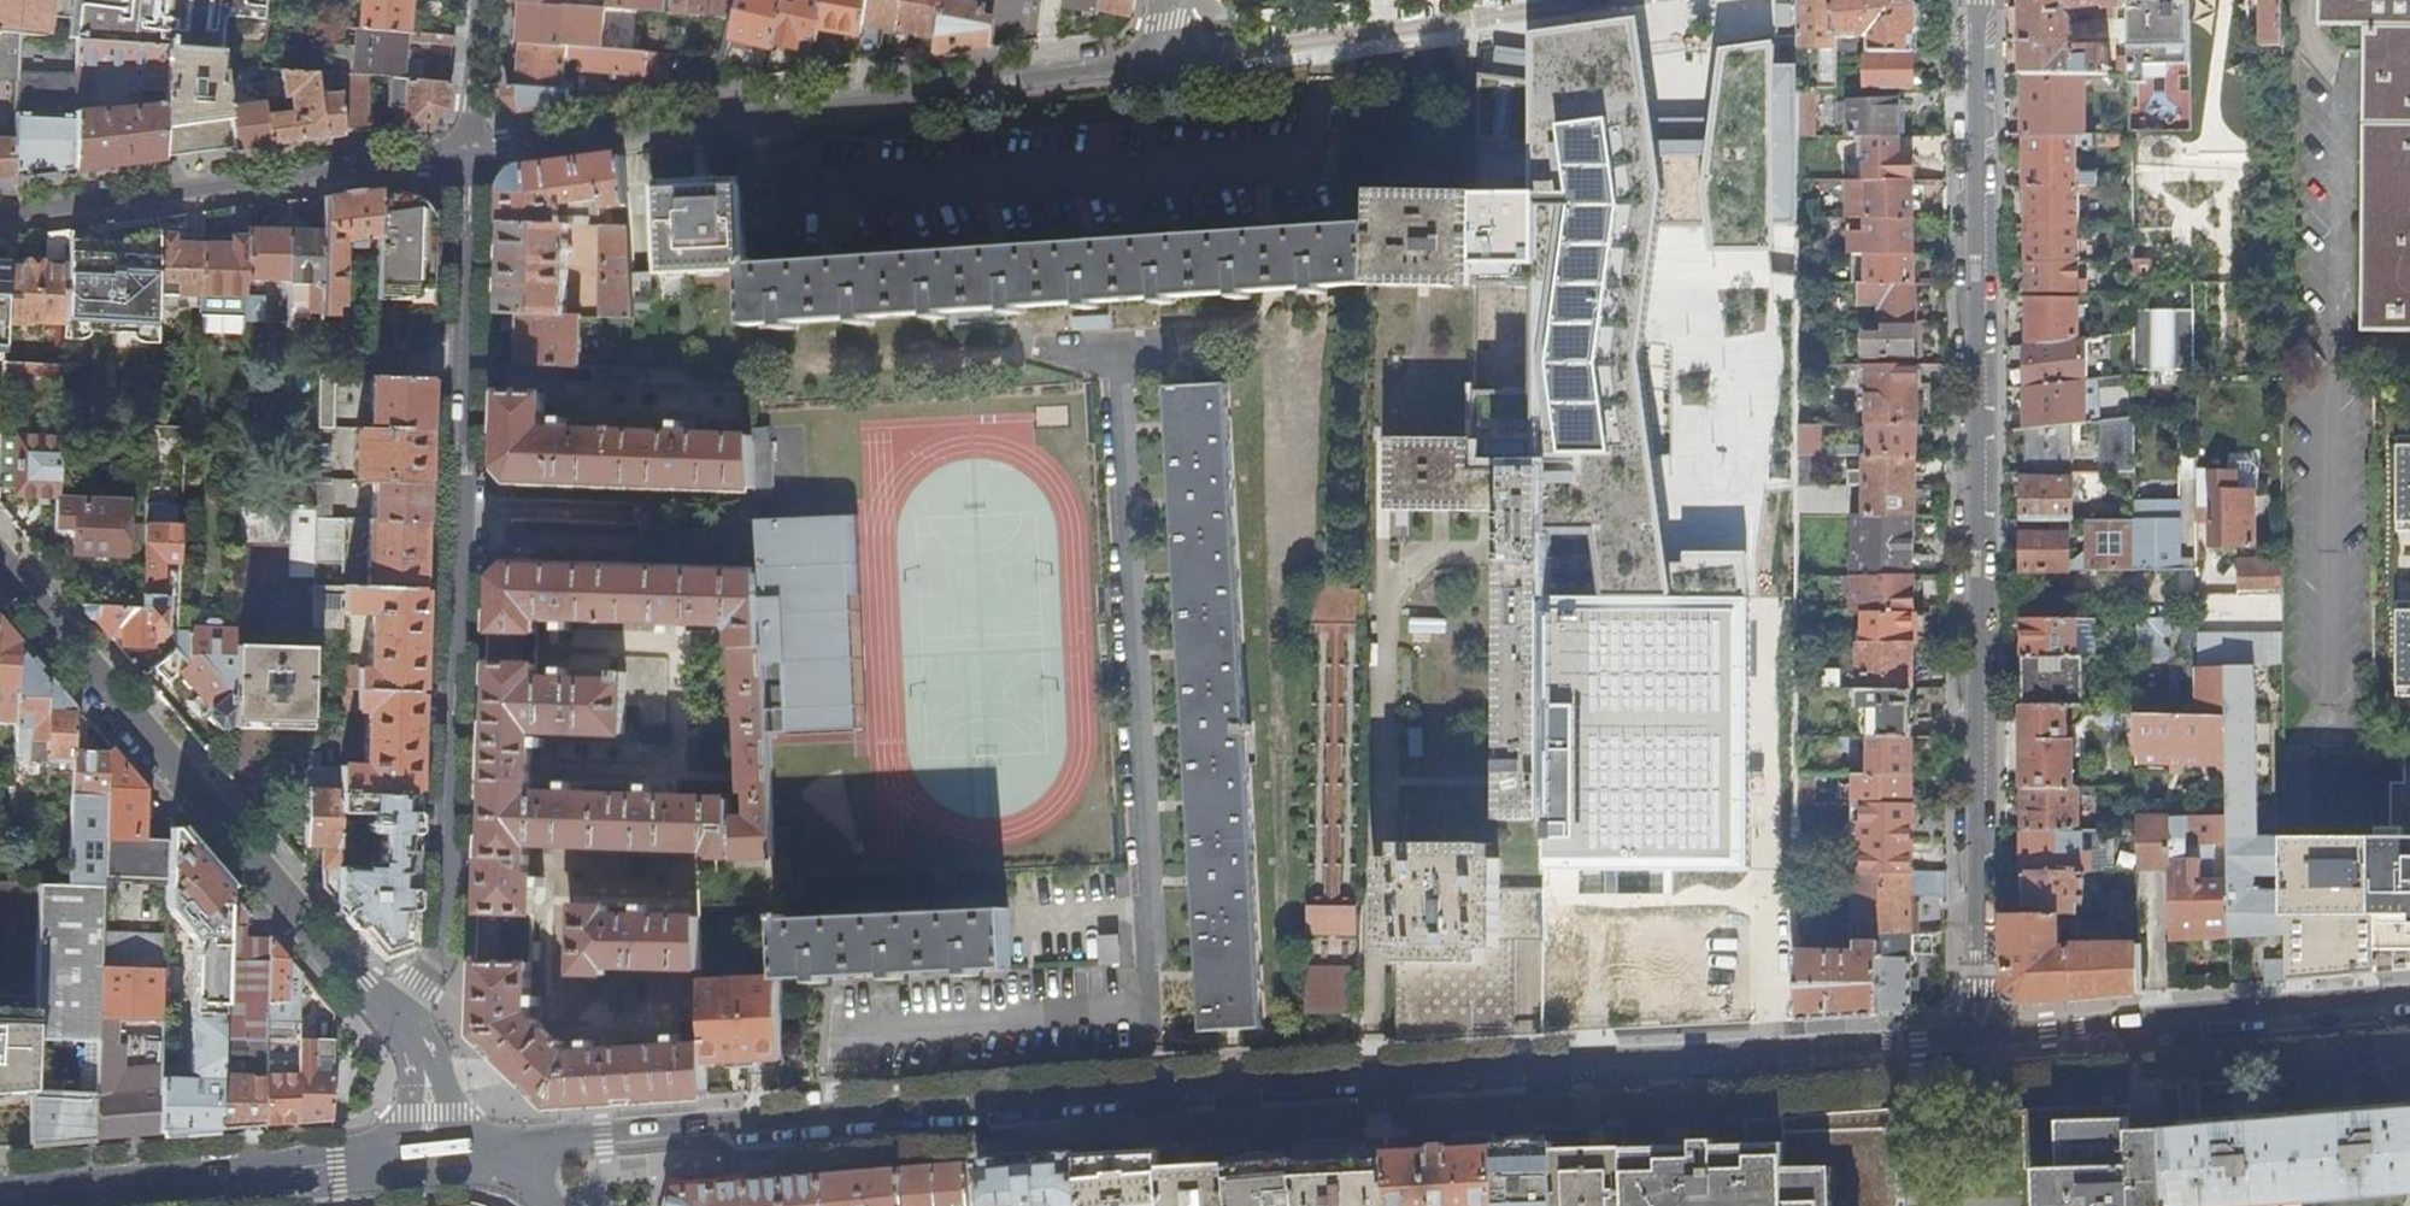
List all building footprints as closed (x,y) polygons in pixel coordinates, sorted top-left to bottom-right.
[(10,32),(21,33),(43,35),(47,0),(0,0),(0,32),(10,32)] [(79,38),(112,40),(167,45),(222,49),(227,15),(201,13),(202,0),(73,0),(68,37),(79,38)] [(268,0),(202,0),(201,13),(227,15),(242,17),(260,18),(265,19),(268,0)] [(359,26),(407,31),(410,0),(361,0),(359,26)] [(599,8),(607,9),(639,11),(716,17),(737,18),(741,0),(599,0),(599,8)] [(786,0),(741,0),(737,18),(733,39),(775,49),(775,46),(783,11),(786,0)] [(824,0),(786,0),(783,11),(775,46),(802,51),(804,39),(821,43),(824,27),(828,1),(824,0)] [(828,1),(824,27),(863,35),(865,28),(870,0),(828,0),(828,1)] [(859,58),(880,55),(885,27),(941,37),(947,0),(870,0),(865,28),(863,35),(859,58)] [(941,37),(938,53),(968,49),(994,46),(998,23),(998,20),(986,17),(987,8),(986,7),(947,0),(941,37)] [(998,20),(998,23),(1040,30),(1045,0),(1002,0),(998,20)] [(1068,5),(1101,11),(1101,8),(1103,0),(1069,0),(1068,5)] [(1101,8),(1107,10),(1106,17),(1114,19),(1117,18),(1118,12),(1134,15),(1137,0),(1103,0),(1101,8)] [(1778,1),(1778,38),(1801,38),(1801,0),(1788,0),(1778,1)] [(1802,45),(1824,45),(1824,86),(1839,86),(1840,51),(1840,0),(1801,0),(1801,38),(1801,45),(1802,45)] [(1840,51),(1856,51),(1856,35),(1875,35),(1875,51),(1917,51),(1919,51),(1919,0),(1840,0),(1840,51)] [(2025,8),(2053,7),(2053,13),(2069,12),(2078,9),(2091,7),(2092,13),(2098,13),(2098,7),(2104,6),(2105,20),(2119,20),(2119,8),(2130,8),(2130,0),(2024,0),(2025,8)] [(2190,0),(2130,0),(2130,8),(2130,20),(2131,63),(2131,76),(2131,85),(2149,84),(2149,66),(2191,65),(2190,0)] [(2409,332),(2409,0),(2320,0),(2320,24),(2366,25),(2363,332),(2409,332)] [(546,5),(526,3),(523,43),(523,44),(568,47),(574,47),(604,49),(607,9),(599,8),(575,7),(546,5)] [(2053,7),(2025,8),(2025,76),(2085,76),(2111,76),(2111,63),(2111,50),(2080,50),(2074,43),(2074,19),(2069,12),(2053,13),(2053,7)] [(270,19),(265,19),(260,18),(255,54),(263,56),(270,19)] [(1647,21),(1541,34),(1542,50),(1496,43),(1493,72),(1478,71),(1479,131),(1479,191),(1478,285),(1544,285),(1545,389),(1477,389),(1476,437),(1476,467),(1505,467),(1546,467),(1547,531),(1601,531),(1611,597),(1682,597),(1746,598),(1801,598),(1801,575),(1801,514),(1801,484),(1801,454),(1801,424),(1802,364),(1802,319),(1802,283),(1802,252),(1802,222),(1802,216),(1802,178),(1802,135),(1802,86),(1802,66),(1778,66),(1778,42),(1729,49),(1719,123),(1664,124),(1653,59),(1647,21)] [(454,44),(455,35),(407,31),(359,26),(358,26),(356,45),(325,42),(323,71),(340,72),(357,73),(366,74),(389,76),(408,77),(450,80),(451,70),(452,61),(405,58),(407,40),(454,44)] [(19,78),(21,33),(10,32),(0,32),(0,77),(19,78)] [(75,133),(74,168),(122,162),(164,156),(165,104),(86,109),(91,105),(92,66),(143,69),(143,95),(154,96),(154,102),(165,102),(167,45),(112,40),(79,38),(77,80),(77,92),(76,101),(76,114),(75,133)] [(522,55),(519,87),(556,90),(565,91),(568,47),(523,44),(522,55)] [(165,104),(164,156),(176,155),(219,149),(225,148),(236,147),(228,94),(225,77),(222,49),(167,45),(165,102),(165,104)] [(670,82),(673,55),(616,50),(604,49),(574,47),(573,59),(589,61),(588,73),(649,78),(649,80),(670,82)] [(1869,51),(1869,86),(1917,87),(1917,51),(1875,51),(1869,51)] [(2111,76),(2131,76),(2131,63),(2111,63),(2111,76)] [(267,115),(270,142),(309,137),(323,135),(344,132),(341,92),(320,95),(317,70),(281,68),(285,94),(292,94),(294,112),(267,115)] [(323,71),(317,70),(320,95),(341,92),(340,72),(323,71)] [(341,92),(344,132),(370,129),(366,74),(357,73),(340,72),(341,92)] [(228,94),(236,147),(259,144),(270,142),(267,115),(267,114),(262,81),(241,84),(240,76),(225,77),(228,94)] [(448,107),(450,80),(408,77),(389,76),(387,104),(404,106),(403,125),(435,121),(448,107)] [(2085,76),(2025,76),(2025,135),(2086,135),(2085,76)] [(57,100),(76,101),(77,92),(77,80),(58,79),(57,99),(57,100)] [(519,87),(509,86),(508,98),(520,110),(550,106),(570,103),(571,91),(565,91),(556,90),(519,87)] [(1816,86),(1802,86),(1802,135),(1816,135),(1816,86)] [(57,99),(18,97),(17,111),(76,114),(76,101),(57,100),(57,99)] [(1868,135),(1901,135),(1901,99),(1842,99),(1842,118),(1853,118),(1853,135),(1868,135)] [(16,151),(15,176),(46,172),(74,168),(75,133),(76,114),(17,111),(16,139),(16,151)] [(1902,154),(1902,135),(1901,135),(1868,135),(1868,179),(1916,179),(1916,154),(1902,154)] [(2095,147),(2095,135),(2086,135),(2025,135),(2025,186),(2028,186),(2079,187),(2098,187),(2098,175),(2076,176),(2076,147),(2095,147)] [(2132,147),(2131,136),(2095,135),(2095,147),(2132,147)] [(15,176),(16,151),(16,139),(0,138),(0,178),(15,176)] [(630,205),(624,156),(610,158),(551,166),(529,170),(507,193),(506,223),(560,225),(558,196),(569,194),(569,203),(605,199),(607,227),(632,228),(630,205)] [(1915,217),(1916,179),(1868,179),(1850,179),(1850,216),(1855,216),(1914,217),(1915,217)] [(747,260),(743,184),(658,189),(663,275),(747,269),(747,260)] [(2028,225),(2079,226),(2079,187),(2028,186),(2028,225)] [(357,192),(325,196),(324,230),(323,265),(322,315),(344,317),(344,306),(351,306),(353,249),(369,250),(369,261),(378,261),(378,247),(380,196),(380,189),(357,192)] [(1452,191),(1374,191),(1373,224),(1371,284),(1371,285),(1478,285),(1479,191),(1452,191)] [(402,193),(380,196),(378,247),(378,261),(376,300),(432,300),(434,217),(428,207),(420,199),(412,195),(402,193)] [(231,246),(203,245),(201,280),(201,296),(245,298),(246,280),(246,264),(247,228),(248,207),(246,207),(246,206),(230,208),(229,239),(231,240),(231,246)] [(1855,216),(1855,253),(1869,253),(1902,253),(1902,239),(1914,239),(1914,217),(1855,216)] [(560,225),(506,223),(505,254),(502,314),(521,314),(568,315),(570,225),(560,225)] [(92,239),(68,237),(65,300),(64,325),(64,340),(80,340),(81,336),(85,336),(87,334),(88,324),(134,325),(135,330),(154,331),(155,294),(157,268),(158,238),(159,224),(112,231),(107,233),(105,235),(104,257),(91,257),(92,239)] [(1371,284),(1373,224),(1354,225),(1287,230),(1248,232),(1145,239),(1073,244),(1003,249),(930,254),(861,259),(781,264),(759,266),(758,259),(748,260),(751,327),(783,325),(783,331),(798,330),(798,324),(858,320),(858,325),(873,325),(873,319),(933,314),(933,320),(948,319),(948,313),(1009,309),(1010,315),(1025,314),(1025,308),(1085,304),(1085,310),(1100,309),(1100,303),(1160,299),(1161,305),(1176,304),(1175,297),(1236,293),(1237,299),(1251,298),(1251,292),(1311,288),(1312,294),(1328,293),(1328,287),(1371,284)] [(2028,263),(2079,263),(2079,226),(2028,225),(2028,263)] [(636,319),(632,228),(607,227),(600,227),(600,243),(606,244),(605,317),(605,318),(636,319)] [(290,229),(247,228),(246,264),(246,280),(288,280),(290,229)] [(288,280),(288,284),(308,284),(307,302),(307,327),(322,328),(322,315),(323,265),(324,230),(290,229),(288,280)] [(68,231),(46,234),(45,264),(25,263),(25,267),(8,266),(7,296),(7,325),(31,325),(31,323),(64,325),(65,300),(68,237),(68,231)] [(162,235),(158,238),(157,268),(155,294),(201,296),(201,280),(203,245),(174,244),(174,238),(172,236),(162,235)] [(6,354),(7,325),(7,296),(8,266),(9,244),(0,245),(0,354),(6,354)] [(1919,283),(1918,253),(1902,253),(1869,253),(1869,282),(1919,283)] [(2133,254),(2133,284),(2157,283),(2156,254),(2133,254)] [(2079,286),(2079,263),(2028,263),(2028,293),(2086,293),(2086,286),(2079,286)] [(1869,283),(1861,283),(1861,304),(1882,304),(1887,304),(1887,320),(1918,320),(1919,283),(1869,282),(1869,283)] [(308,284),(288,284),(287,301),(307,302),(308,284)] [(245,298),(244,323),(262,323),(262,299),(245,298)] [(2028,344),(2078,339),(2079,299),(2028,299),(2028,344)] [(2134,370),(2194,370),(2193,308),(2133,309),(2133,333),(2134,370)] [(519,365),(559,366),(580,367),(580,365),(582,316),(568,315),(521,314),(519,365)] [(1918,357),(1918,320),(1887,320),(1887,335),(1867,334),(1867,356),(1918,357)] [(2073,424),(2094,422),(2094,380),(2094,337),(2078,339),(2028,344),(2025,344),(2025,388),(2025,412),(2025,429),(2027,429),(2073,424)] [(63,365),(5,362),(4,390),(62,392),(63,365)] [(1919,364),(1876,364),(1875,394),(1871,394),(1871,424),(1872,424),(1918,424),(1919,364)] [(753,386),(752,371),(639,367),(580,365),(580,367),(559,366),(559,381),(582,382),(582,379),(753,386)] [(332,427),(334,375),(320,375),(318,375),(317,427),(332,427)] [(428,379),(374,377),(371,377),(368,429),(426,431),(427,409),(428,379)] [(1202,975),(1205,1031),(1264,1028),(1261,970),(1254,848),(1248,733),(1254,733),(1254,723),(1248,723),(1244,659),(1235,502),(1228,383),(1169,387),(1171,426),(1171,431),(1175,501),(1176,524),(1179,577),(1184,653),(1188,729),(1189,745),(1192,804),(1196,883),(1202,975)] [(514,481),(758,490),(755,437),(699,434),(700,422),(676,421),(675,433),(619,432),(618,429),(614,429),(614,432),(582,430),(583,419),(558,418),(557,429),(545,429),(546,395),(522,393),(519,389),(508,389),(503,393),(499,392),(498,425),(497,463),(514,481)] [(2136,472),(2135,418),(2102,422),(2102,472),(2136,472)] [(1823,424),(1801,424),(1801,454),(1820,455),(1823,454),(1823,424)] [(1918,455),(1918,424),(1872,424),(1872,455),(1918,455)] [(2027,472),(2073,472),(2073,424),(2027,429),(2027,472)] [(185,428),(149,426),(148,444),(184,446),(185,428)] [(425,463),(426,431),(368,429),(365,429),(354,428),(353,480),(372,481),(424,483),(425,463)] [(758,490),(758,501),(775,501),(772,433),(755,434),(755,437),(758,490)] [(16,438),(15,486),(15,496),(57,498),(60,438),(16,436),(16,438)] [(2397,445),(2409,445),(2409,436),(2398,436),(2397,445)] [(2,437),(0,486),(15,486),(16,438),(2,437)] [(1476,467),(1476,437),(1391,437),(1393,509),(1506,508),(1505,818),(1546,818),(1547,597),(1547,531),(1546,467),(1505,467),(1476,467)] [(328,445),(317,444),(316,462),(327,462),(328,445)] [(2397,445),(2398,522),(2409,522),(2409,445),(2397,445)] [(1820,455),(1801,454),(1801,484),(1820,484),(1820,455)] [(1918,485),(1918,455),(1872,455),(1867,455),(1867,469),(1851,468),(1851,484),(1867,485),(1918,485)] [(2261,472),(2197,471),(2197,525),(2212,525),(2212,545),(2256,546),(2257,491),(2261,491),(2261,472)] [(2025,520),(2042,520),(2070,520),(2073,520),(2073,478),(2025,477),(2025,520)] [(316,480),(315,506),(314,518),(328,518),(329,480),(316,480)] [(424,503),(424,483),(372,481),(371,520),(371,521),(423,522),(424,503)] [(1918,515),(1918,485),(1867,485),(1867,515),(1918,515)] [(57,498),(55,528),(74,529),(73,552),(75,554),(126,557),(126,552),(144,553),(145,525),(128,525),(128,501),(57,498)] [(2136,570),(2181,571),(2181,501),(2136,500),(2136,521),(2136,570)] [(146,504),(145,513),(152,513),(152,525),(181,526),(181,506),(146,504)] [(282,505),(238,504),(237,542),(286,543),(285,577),(313,577),(313,563),(314,518),(315,506),(282,505)] [(142,609),(84,606),(109,636),(122,637),(122,641),(127,646),(145,647),(152,642),(152,641),(161,641),(162,609),(162,600),(163,564),(180,565),(181,526),(152,525),(152,513),(145,513),(145,525),(144,553),(142,609)] [(1917,575),(1918,515),(1867,515),(1857,514),(1855,575),(1917,575)] [(860,517),(760,522),(762,574),(768,688),(770,731),(858,727),(852,593),(864,592),(861,545),(856,545),(855,537),(861,537),(860,517)] [(342,563),(343,519),(328,518),(314,518),(313,563),(342,563)] [(422,561),(423,522),(371,521),(371,520),(367,520),(365,588),(421,589),(422,561)] [(2006,520),(2006,531),(2021,531),(2042,531),(2042,520),(2025,520),(2006,520)] [(2021,570),(2136,570),(2136,521),(2088,520),(2088,535),(2076,535),(2076,562),(2069,561),(2070,520),(2042,520),(2042,531),(2021,531),(2021,570)] [(2409,531),(2409,522),(2398,522),(2398,532),(2409,531)] [(2283,595),(2283,561),(2242,561),(2242,595),(2283,595)] [(479,972),(479,995),(477,1034),(550,1107),(607,1103),(709,1096),(707,1063),(705,1008),(704,994),(679,995),(680,1034),(660,1035),(660,1047),(645,1049),(616,1050),(594,1052),(593,1040),(572,1040),(572,1053),(569,1053),(564,1047),(566,1044),(563,1042),(561,1044),(537,1020),(542,1016),(543,994),(531,994),(533,961),(540,961),(541,942),(534,942),(536,895),(546,896),(547,876),(536,875),(536,878),(530,878),(531,846),(710,852),(715,859),(717,859),(736,859),(775,858),(777,858),(775,831),(770,731),(768,688),(763,591),(762,574),(599,569),(513,565),(511,565),(493,582),(483,879),(479,972)] [(1917,575),(1855,575),(1855,611),(1867,611),(1917,611),(1917,575)] [(313,586),(312,627),(343,628),(343,613),(344,587),(313,586)] [(419,634),(421,589),(365,588),(344,587),(343,613),(368,614),(367,669),(342,669),(342,690),(417,693),(419,634)] [(1744,867),(1746,598),(1682,597),(1611,597),(1547,597),(1546,818),(1545,866),(1744,867)] [(1365,600),(1315,599),(1315,624),(1317,624),(1317,633),(1331,634),(1325,897),(1310,896),(1310,905),(1308,904),(1307,930),(1357,931),(1358,906),(1355,905),(1355,897),(1341,897),(1347,634),(1362,634),(1362,625),(1364,625),(1365,600)] [(2397,610),(2409,610),(2409,601),(2397,601),(2397,610)] [(2397,610),(2398,688),(2409,688),(2409,610),(2397,610)] [(1917,628),(1917,611),(1867,611),(1867,630),(1867,641),(1916,642),(1917,628)] [(2078,657),(2077,618),(2025,617),(2025,657),(2078,657)] [(2162,643),(2161,618),(2138,618),(2138,654),(2144,654),(2153,663),(2162,663),(2168,658),(2168,649),(2162,643)] [(2198,669),(2197,633),(2197,618),(2183,618),(2184,657),(2189,669),(2198,669)] [(21,645),(11,633),(0,620),(0,722),(17,723),(21,645)] [(177,650),(158,666),(169,681),(178,674),(210,711),(209,716),(221,730),(228,730),(231,727),(232,728),(234,646),(235,630),(219,629),(220,625),(217,622),(208,621),(205,623),(205,629),(189,628),(189,633),(178,633),(177,650)] [(2283,665),(2283,634),(2197,633),(2198,669),(2227,668),(2255,667),(2255,665),(2283,665)] [(1867,641),(1862,641),(1861,687),(1916,688),(1916,642),(1867,641)] [(44,763),(48,676),(38,664),(21,645),(17,723),(15,762),(44,763)] [(311,648),(234,646),(232,728),(309,730),(311,648)] [(2085,657),(2078,657),(2025,657),(2025,705),(2067,705),(2085,705),(2085,657)] [(2230,881),(2230,939),(2267,939),(2285,939),(2285,936),(2285,891),(2256,890),(2256,876),(2285,876),(2284,837),(2258,837),(2259,801),(2258,696),(2255,667),(2227,668),(2228,719),(2228,767),(2229,816),(2229,844),(2230,881)] [(2228,719),(2227,668),(2198,669),(2189,669),(2190,701),(2182,709),(2139,708),(2139,739),(2140,764),(2228,767),(2228,719)] [(74,751),(76,709),(59,688),(48,676),(44,763),(55,764),(56,757),(72,758),(73,758),(74,751)] [(1916,688),(1861,687),(1861,705),(1873,706),(1873,736),(1916,736),(1916,688)] [(2409,698),(2409,688),(2398,688),(2398,698),(2409,698)] [(340,793),(414,795),(416,745),(417,693),(342,690),(341,710),(366,711),(365,764),(360,767),(341,766),(340,770),(340,793)] [(2024,739),(2067,739),(2067,705),(2025,705),(2024,739)] [(643,727),(642,746),(661,747),(662,728),(643,727)] [(1916,736),(1873,736),(1872,774),(1879,774),(1915,774),(1916,736)] [(2073,786),(2073,739),(2067,739),(2024,739),(2024,787),(2026,787),(2073,786)] [(142,842),(145,790),(110,749),(109,753),(107,797),(107,816),(106,840),(142,842)] [(107,797),(109,753),(96,752),(96,751),(80,750),(80,752),(74,751),(73,758),(72,758),(70,803),(76,803),(77,795),(107,797)] [(322,847),(322,887),(338,906),(339,869),(339,858),(339,842),(339,826),(340,814),(340,793),(340,770),(320,768),(319,754),(308,754),(305,846),(322,847)] [(2405,757),(2404,783),(2391,783),(2391,837),(2373,837),(2373,945),(2409,942),(2409,757),(2405,757)] [(1915,774),(1879,774),(1878,803),(1915,804),(1915,774)] [(2025,806),(2024,829),(2082,829),(2112,829),(2111,793),(2104,793),(2104,786),(2073,786),(2026,787),(2026,805),(2025,806)] [(339,869),(338,906),(380,955),(409,945),(410,899),(412,854),(414,795),(340,793),(340,814),(369,815),(369,834),(380,834),(379,870),(339,869)] [(1914,872),(1915,804),(1878,803),(1855,803),(1855,821),(1866,821),(1865,871),(1882,871),(1914,872)] [(105,877),(106,840),(107,816),(69,814),(66,884),(104,886),(105,877)] [(2171,939),(2230,939),(2230,881),(2216,881),(2216,859),(2209,859),(2208,852),(2187,852),(2187,843),(2200,844),(2229,844),(2229,816),(2140,818),(2140,829),(2141,870),(2170,869),(2171,880),(2171,939)] [(169,880),(167,912),(193,943),(191,1017),(222,1018),(222,1004),(244,1005),(246,937),(247,905),(211,869),(171,822),(170,843),(169,880)] [(354,826),(339,826),(339,842),(339,858),(353,858),(354,826)] [(2026,854),(2026,871),(2086,871),(2091,871),(2091,851),(2083,851),(2082,829),(2024,829),(2024,854),(2026,854)] [(794,880),(792,830),(775,831),(777,858),(775,858),(776,875),(776,881),(794,880)] [(2321,977),(2373,973),(2373,945),(2373,837),(2373,835),(2301,835),(2284,835),(2284,837),(2285,876),(2285,891),(2285,936),(2285,939),(2285,959),(2285,980),(2301,979),(2321,977)] [(142,842),(106,840),(105,877),(169,880),(170,843),(142,842)] [(1546,929),(1546,915),(1546,888),(1501,888),(1501,866),(1486,866),(1486,843),(1397,844),(1396,865),(1382,865),(1383,938),(1397,938),(1396,1035),(1396,1041),(1449,1038),(1513,1034),(1513,976),(1512,976),(1511,929),(1546,929)] [(736,868),(736,859),(717,859),(717,869),(736,868)] [(1811,868),(1800,867),(1800,940),(1810,940),(1811,868)] [(1846,883),(1847,869),(1818,868),(1818,882),(1846,883)] [(1882,871),(1865,871),(1856,871),(1855,915),(1857,915),(1860,940),(1859,940),(1859,950),(1800,950),(1800,1020),(1832,1017),(1881,1014),(1882,932),(1882,871)] [(1914,872),(1882,871),(1882,932),(1914,933),(1914,927),(1914,872)] [(2026,871),(2026,914),(2061,914),(2071,914),(2080,914),(2080,907),(2086,907),(2086,871),(2026,871)] [(1948,872),(1914,872),(1914,927),(1919,927),(1919,902),(1948,903),(1948,872)] [(84,1042),(97,1042),(98,1015),(100,967),(102,932),(103,902),(104,886),(66,884),(40,882),(35,997),(33,1040),(84,1042)] [(703,970),(703,965),(702,947),(701,912),(679,912),(680,916),(651,916),(650,905),(637,905),(637,915),(609,914),(609,907),(578,906),(576,975),(608,976),(609,968),(703,970)] [(1745,906),(1547,907),(1547,1030),(1748,1019),(1745,906)] [(2102,996),(2141,992),(2140,945),(2141,944),(2141,925),(2140,925),(2140,907),(2105,907),(2105,920),(2130,920),(2130,944),(2081,944),(2080,946),(2072,946),(2072,947),(2072,998),(2102,996)] [(780,915),(783,980),(814,979),(815,985),(821,985),(830,984),(830,978),(889,976),(889,981),(896,980),(905,980),(905,975),(965,972),(965,977),(972,977),(980,977),(980,971),(1012,969),(1009,910),(788,920),(788,915),(780,915)] [(2021,1002),(2072,998),(2072,947),(2061,947),(2061,914),(2026,914),(2006,913),(2006,953),(2006,989),(2021,1002)] [(2071,946),(2072,946),(2080,946),(2081,944),(2080,914),(2071,914),(2071,946)] [(102,932),(100,967),(165,970),(166,935),(102,932)] [(1882,932),(1881,1014),(1881,1016),(1913,1014),(1913,1011),(1914,935),(1914,933),(1882,932)] [(1100,936),(1101,964),(1121,964),(1120,935),(1100,936)] [(246,937),(244,1005),(222,1004),(222,1018),(221,1041),(250,1042),(266,1042),(267,1021),(269,937),(256,937),(246,937)] [(288,960),(269,937),(267,1021),(300,1022),(302,975),(288,960)] [(2264,959),(2265,982),(2267,982),(2285,980),(2285,959),(2264,959)] [(94,1112),(94,1140),(128,1137),(158,1134),(159,1112),(160,1079),(161,1061),(164,992),(165,970),(100,967),(98,1015),(97,1042),(95,1097),(94,1112)] [(744,1062),(785,1061),(782,996),(781,976),(740,978),(741,1018),(744,1062)] [(707,1063),(744,1062),(741,1018),(740,978),(704,979),(704,994),(705,1008),(707,1063)] [(1305,1013),(1355,1014),(1356,979),(1306,978),(1305,1013)] [(31,1097),(31,1094),(32,1064),(33,1040),(35,997),(0,995),(0,1099),(31,1097)] [(159,1112),(158,1134),(193,1132),(217,1130),(219,1078),(220,1078),(221,1041),(222,1018),(191,1017),(190,1029),(189,1074),(192,1074),(197,1080),(194,1084),(189,1080),(160,1079),(159,1112)] [(308,1022),(300,1022),(300,1024),(298,1063),(298,1074),(297,1124),(320,1123),(332,1122),(332,1072),(333,1040),(315,1040),(315,1031),(307,1030),(308,1022)] [(83,1096),(95,1097),(97,1042),(84,1042),(83,1096)] [(250,1078),(265,1079),(265,1074),(265,1063),(266,1042),(250,1042),(249,1074),(250,1074),(250,1078)] [(219,1078),(217,1130),(241,1128),(264,1127),(265,1079),(250,1078),(250,1074),(249,1074),(237,1074),(236,1075),(235,1077),(235,1078),(227,1078),(228,1072),(232,1072),(233,1061),(245,1061),(245,1044),(222,1043),(221,1078),(220,1078),(219,1078)] [(788,1055),(789,1072),(808,1072),(807,1055),(788,1055)] [(265,1074),(298,1074),(298,1063),(265,1063),(265,1074)] [(265,1079),(264,1127),(283,1125),(297,1124),(298,1074),(265,1074),(265,1079)] [(908,1094),(908,1084),(887,1085),(888,1095),(908,1094)] [(31,1097),(29,1145),(59,1143),(94,1140),(94,1112),(95,1097),(83,1096),(31,1094),(31,1097)] [(2165,1129),(2134,1130),(2133,1106),(2068,1108),(2026,1109),(2027,1170),(2039,1170),(2040,1205),(2168,1205),(2166,1169),(2165,1129)] [(2165,1129),(2166,1169),(2168,1205),(2205,1205),(2348,1194),(2409,1189),(2409,1108),(2289,1119),(2165,1129)] [(1625,1147),(1627,1199),(1627,1205),(1899,1205),(1898,1168),(1896,1111),(1844,1113),(1799,1114),(1799,1116),(1748,1119),(1749,1143),(1718,1144),(1717,1137),(1695,1138),(1695,1145),(1686,1145),(1644,1146),(1625,1147)] [(1435,1148),(1495,1144),(1494,1128),(1434,1132),(1435,1148)] [(1292,1140),(1293,1152),(1296,1180),(1298,1205),(1393,1205),(1389,1156),(1354,1159),(1353,1136),(1308,1139),(1292,1140)] [(1389,1156),(1393,1205),(1497,1205),(1496,1151),(1495,1144),(1435,1148),(1388,1151),(1389,1156)] [(1557,1193),(1557,1202),(1557,1205),(1627,1205),(1627,1199),(1625,1147),(1555,1149),(1557,1193)] [(1078,1154),(1082,1205),(1164,1205),(1161,1167),(1159,1148),(1116,1151),(1078,1154)] [(1555,1149),(1496,1151),(1497,1205),(1557,1205),(1557,1202),(1557,1193),(1555,1149)] [(1229,1157),(1230,1164),(1235,1205),(1298,1205),(1296,1180),(1293,1152),(1270,1154),(1229,1157)] [(984,1160),(987,1205),(1082,1205),(1078,1154),(1035,1156),(984,1160)] [(972,1161),(944,1163),(920,1165),(874,1169),(859,1171),(739,1182),(678,1187),(673,1205),(975,1205),(972,1161)] [(1164,1205),(1235,1205),(1230,1164),(1161,1167),(1164,1205)]
